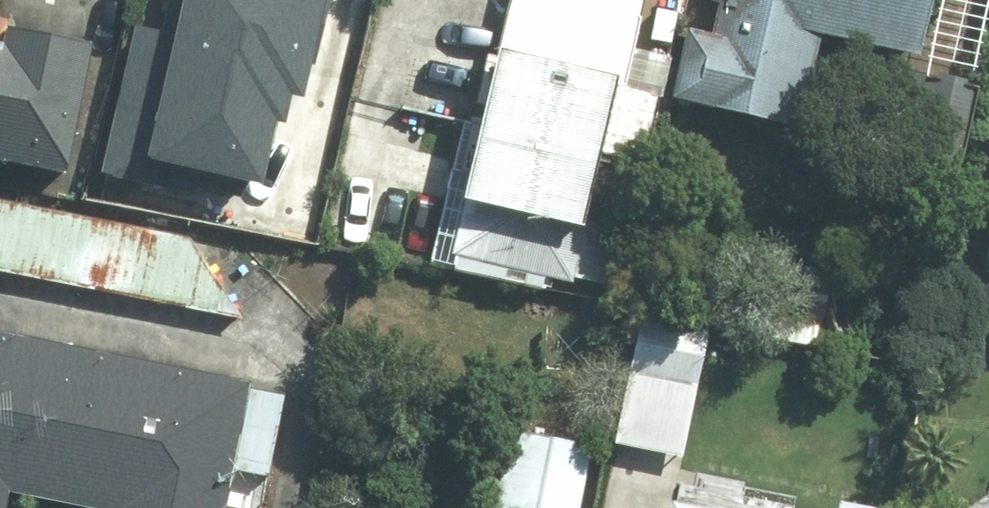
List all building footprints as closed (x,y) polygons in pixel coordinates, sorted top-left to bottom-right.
[(244,159),(255,91),(290,97),(307,0),(168,0),(156,70),(119,63),(102,159),(140,165),(144,142),(244,159)] [(567,308),(613,82),(631,86),(648,0),(500,0),(438,282),(567,308)] [(706,107),(796,129),(821,27),(921,52),(933,0),(733,0),(706,107)] [(0,57),(0,166),(58,176),(82,43),(8,30),(3,58),(0,57)] [(963,78),(901,69),(888,154),(950,164),(963,78)] [(0,206),(0,272),(240,321),(199,255),(0,206)] [(722,332),(637,322),(622,438),(708,449),(722,332)] [(12,504),(31,507),(271,507),(294,393),(0,333),(0,507),(11,507),(12,504)] [(506,436),(494,507),(574,507),(584,449),(506,436)]
